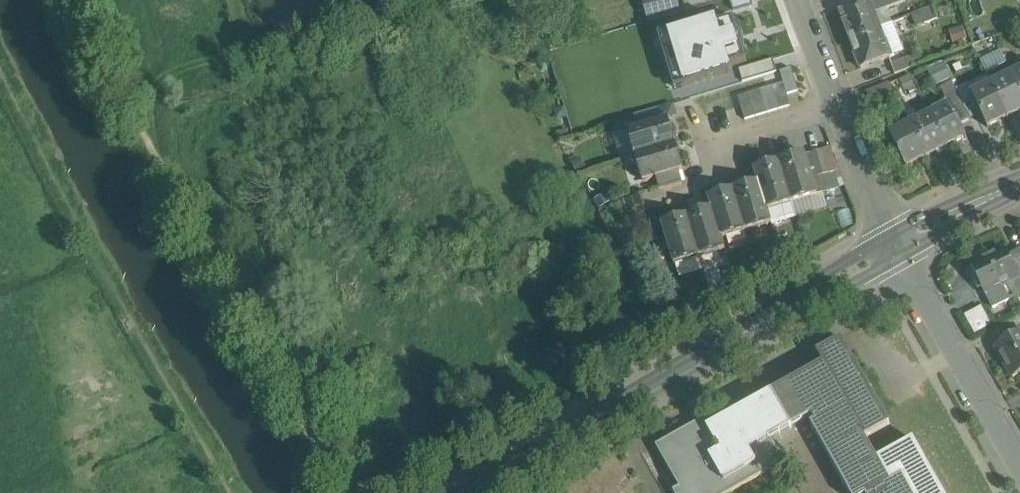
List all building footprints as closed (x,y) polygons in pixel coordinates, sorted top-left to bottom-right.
[(648,20),(666,15),(681,11),(678,0),(643,0),(648,20)] [(838,9),(850,39),(880,27),(875,13),(904,2),(903,0),(861,0),(838,9)] [(933,6),(912,14),(917,27),(938,19),(933,6)] [(681,11),(666,15),(673,41),(699,33),(691,7),(681,11)] [(880,27),(850,39),(861,69),(891,57),(880,27)] [(716,43),(677,55),(686,87),(746,69),(736,37),(735,37),(732,28),(713,34),(716,43)] [(914,54),(892,64),(895,74),(918,65),(914,54)] [(653,78),(649,64),(641,67),(645,79),(653,78)] [(1007,64),(986,74),(991,83),(1008,117),(1019,111),(1019,92),(1013,77),(1011,73),(1012,73),(1007,64)] [(792,67),(780,71),(784,82),(787,94),(799,91),(792,67)] [(952,81),(940,87),(946,98),(958,92),(952,81)] [(784,82),(772,86),(779,109),(791,105),(787,94),(784,82)] [(993,87),(973,97),(988,127),(1008,117),(991,83),(993,87)] [(772,86),(761,90),(768,112),(779,109),(772,86)] [(761,90),(749,93),(756,116),(768,112),(761,90)] [(958,92),(946,98),(949,104),(950,104),(960,124),(971,119),(958,92)] [(749,93),(738,97),(741,108),(745,120),(756,116),(749,93)] [(672,104),(634,116),(638,127),(668,118),(676,116),(672,104)] [(949,104),(929,114),(946,148),(967,138),(960,124),(950,104),(949,104)] [(929,114),(909,124),(926,158),(946,148),(929,114)] [(638,127),(627,131),(635,156),(676,144),(668,118),(638,127)] [(909,124),(890,133),(907,168),(926,158),(909,124)] [(676,144),(635,156),(643,181),(655,178),(679,171),(684,169),(676,144)] [(811,153),(806,155),(818,194),(843,186),(831,147),(823,150),(830,172),(818,176),(811,153)] [(823,150),(811,153),(818,176),(830,172),(823,150)] [(806,154),(780,162),(792,202),(818,194),(806,155),(806,154)] [(780,162),(755,169),(759,183),(767,209),(792,202),(780,162)] [(679,171),(655,178),(659,189),(682,182),(679,171)] [(759,183),(734,190),(746,231),(771,224),(767,209),(759,183)] [(734,190),(709,198),(713,210),(722,239),(746,231),(734,190)] [(713,210),(688,216),(700,257),(725,250),(722,239),(713,210)] [(688,216),(662,224),(674,265),(680,263),(685,277),(704,271),(700,257),(688,216)] [(1004,248),(988,257),(1002,285),(1008,283),(1015,297),(1019,295),(1019,251),(1009,257),(1004,248)] [(1002,285),(988,257),(971,265),(975,273),(971,275),(978,288),(982,286),(993,308),(1009,300),(1002,285)] [(983,305),(966,313),(975,332),(992,324),(983,305)] [(1015,335),(1014,331),(1002,338),(1003,341),(995,346),(1004,362),(1019,353),(1019,332),(1015,335)] [(902,477),(891,483),(878,460),(865,438),(890,425),(842,339),(817,353),(823,364),(709,428),(705,421),(656,448),(680,490),(674,492),(732,492),(784,464),(771,441),(812,418),(815,423),(811,426),(849,492),(910,492),(902,477)] [(1004,362),(1013,377),(1019,373),(1019,353),(1004,362)] [(914,440),(878,460),(891,483),(902,477),(910,492),(944,492),(914,440)]
